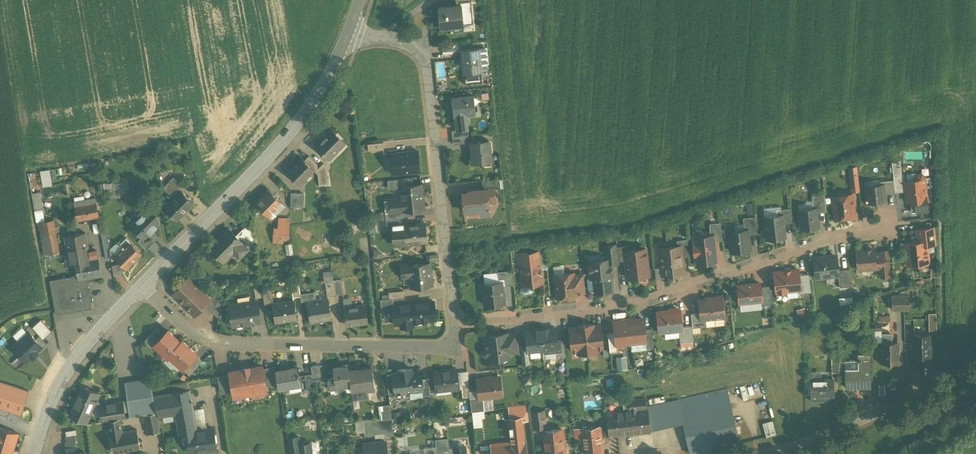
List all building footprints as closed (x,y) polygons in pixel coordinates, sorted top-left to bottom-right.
[(471,0),(460,1),(461,5),(463,24),(473,23),(471,0)] [(456,5),(438,7),(440,27),(453,26),(463,25),(463,24),(461,5),(456,5)] [(458,44),(442,45),(443,53),(453,52),(453,51),(458,51),(458,44)] [(488,46),(479,47),(481,69),(490,68),(488,46)] [(479,47),(461,49),(461,50),(462,50),(462,58),(463,72),(464,72),(465,83),(482,82),(481,69),(479,47)] [(473,95),(452,97),(452,98),(453,98),(453,105),(454,114),(467,113),(475,112),(473,95)] [(468,128),(467,113),(454,114),(456,129),(468,128)] [(456,129),(452,129),(452,137),(466,136),(469,135),(468,128),(456,129)] [(332,129),(315,146),(328,159),(345,142),(332,129)] [(466,136),(452,137),(453,144),(467,142),(466,136)] [(489,139),(471,141),(473,162),(491,160),(489,139)] [(383,141),(367,143),(368,150),(384,149),(383,141)] [(417,150),(390,153),(392,173),(419,170),(417,150)] [(317,164),(309,156),(304,160),(314,169),(314,170),(317,174),(318,174),(317,168),(317,164)] [(302,158),(296,164),(293,165),(287,172),(299,184),(314,170),(314,169),(304,160),(301,157),(302,158)] [(892,162),(893,174),(901,173),(900,161),(892,162)] [(323,163),(317,168),(318,174),(317,174),(319,185),(328,184),(326,166),(323,163)] [(47,172),(41,173),(43,185),(49,184),(47,172)] [(857,172),(850,173),(852,191),(859,190),(857,172)] [(901,173),(893,174),(893,179),(895,192),(905,191),(904,180),(905,180),(904,173),(901,173)] [(905,180),(904,180),(905,191),(906,201),(910,200),(911,211),(927,209),(926,199),(924,176),(921,174),(917,174),(914,177),(915,179),(905,180)] [(173,178),(164,187),(170,193),(176,187),(179,183),(173,178)] [(421,184),(401,186),(400,178),(388,179),(389,187),(400,186),(400,187),(402,187),(403,197),(388,198),(389,210),(389,211),(403,210),(424,207),(421,184)] [(500,178),(482,180),(483,189),(494,188),(494,189),(501,188),(500,178)] [(127,179),(120,181),(121,186),(123,196),(130,195),(127,179)] [(893,179),(880,181),(880,184),(883,184),(884,193),(895,192),(893,179)] [(880,184),(865,186),(867,202),(885,200),(884,193),(883,184),(880,184)] [(121,186),(107,189),(109,198),(123,196),(121,186)] [(180,191),(176,187),(170,193),(174,197),(164,207),(177,220),(193,203),(180,191)] [(483,189),(468,191),(468,193),(462,193),(464,211),(474,210),(474,209),(479,209),(479,213),(481,214),(488,214),(490,211),(489,208),(490,208),(490,206),(489,206),(489,200),(495,200),(494,189),(494,188),(483,189)] [(282,203),(269,189),(256,202),(269,215),(273,211),(275,214),(282,207),(280,205),(282,203)] [(841,191),(837,192),(835,194),(835,195),(832,195),(835,217),(854,215),(852,193),(843,194),(843,193),(841,191)] [(824,194),(812,195),(813,208),(816,208),(817,212),(826,211),(824,194)] [(43,209),(41,197),(33,198),(35,211),(43,209)] [(95,197),(74,201),(77,220),(95,216),(96,221),(98,221),(98,216),(95,197)] [(149,208),(143,214),(144,214),(138,220),(137,219),(131,225),(142,237),(144,239),(150,233),(157,227),(156,226),(158,224),(157,216),(149,208)] [(790,208),(775,209),(776,215),(782,214),(783,222),(791,221),(790,208)] [(813,208),(798,210),(800,228),(818,226),(817,212),(816,208),(813,208)] [(403,210),(389,211),(389,210),(385,211),(386,219),(400,217),(403,216),(403,210)] [(776,215),(764,216),(765,224),(764,225),(764,231),(766,232),(767,238),(784,236),(783,222),(782,214),(776,215)] [(400,217),(386,219),(387,227),(392,226),(401,225),(400,217),(403,217),(403,216),(400,217)] [(755,216),(743,217),(744,230),(748,229),(748,234),(757,233),(755,216)] [(290,218),(278,218),(278,228),(274,227),(273,241),(284,242),(284,239),(290,239),(290,218)] [(53,219),(38,222),(44,254),(59,252),(53,219)] [(425,222),(401,225),(392,226),(394,244),(427,240),(425,222)] [(720,222),(709,223),(710,235),(713,234),(714,240),(722,239),(720,222)] [(252,232),(246,225),(235,235),(248,248),(254,242),(252,232)] [(933,226),(915,228),(917,241),(925,240),(926,244),(934,244),(933,226)] [(235,235),(229,229),(210,248),(223,261),(234,250),(240,256),(248,248),(235,235)] [(744,230),(730,231),(731,240),(730,241),(731,250),(750,248),(748,234),(748,229),(744,230)] [(85,233),(65,236),(69,263),(70,263),(70,266),(75,265),(77,275),(78,279),(86,278),(101,275),(98,257),(97,257),(96,250),(88,251),(85,233)] [(150,233),(144,239),(142,237),(138,241),(146,249),(156,240),(150,233)] [(710,235),(695,236),(696,245),(693,245),(694,254),(696,254),(697,262),(716,260),(714,240),(713,234),(710,235)] [(106,235),(101,236),(106,258),(111,257),(109,250),(106,235)] [(126,237),(119,244),(123,248),(114,256),(115,257),(120,262),(118,264),(120,273),(126,268),(142,254),(126,237)] [(686,238),(676,240),(677,245),(680,245),(681,256),(688,255),(686,238)] [(917,241),(905,242),(906,252),(907,252),(908,263),(907,263),(907,264),(928,262),(926,244),(925,240),(917,241)] [(118,242),(109,250),(111,257),(115,257),(114,256),(123,248),(119,244),(118,242)] [(616,244),(607,245),(608,258),(610,258),(611,263),(618,262),(616,246),(616,244)] [(536,251),(536,253),(539,253),(540,264),(547,263),(545,245),(535,246),(536,251)] [(627,245),(616,246),(618,260),(624,260),(623,250),(627,250),(627,245)] [(677,245),(659,247),(662,266),(663,274),(667,274),(669,275),(673,275),(675,273),(683,272),(681,256),(680,245),(677,245)] [(627,250),(623,250),(624,260),(625,264),(627,266),(626,267),(628,277),(636,276),(636,278),(638,280),(645,279),(647,277),(647,275),(648,275),(645,248),(627,250)] [(873,248),(855,250),(857,268),(879,266),(884,266),(883,260),(882,251),(873,252),(873,248)] [(517,263),(521,263),(522,269),(521,269),(522,284),(529,283),(533,286),(536,282),(542,282),(540,264),(539,253),(536,253),(528,254),(528,252),(516,253),(517,263)] [(836,254),(813,257),(815,276),(817,276),(819,277),(824,276),(825,275),(838,273),(838,269),(836,254)] [(608,258),(588,261),(590,275),(592,277),(594,277),(595,290),(597,292),(610,290),(612,288),(610,275),(612,273),(611,263),(610,258),(608,258)] [(889,259),(883,260),(884,266),(879,266),(880,275),(891,274),(889,259)] [(429,262),(401,265),(402,274),(411,273),(413,287),(432,285),(429,262)] [(118,264),(112,265),(114,275),(120,274),(120,273),(118,264)] [(662,266),(654,267),(656,278),(664,277),(663,274),(662,266)] [(798,268),(790,269),(790,267),(783,267),(784,270),(774,271),(776,291),(778,290),(787,289),(799,288),(800,288),(798,274),(798,268)] [(849,268),(838,269),(838,273),(839,286),(851,285),(849,268)] [(512,269),(497,271),(498,279),(504,278),(505,285),(514,284),(512,269)] [(573,272),(554,274),(557,296),(576,294),(575,292),(573,274),(573,272)] [(584,273),(573,274),(575,292),(585,291),(584,273)] [(809,273),(798,274),(800,288),(799,288),(799,292),(811,291),(809,273)] [(77,275),(50,280),(56,314),(62,313),(62,315),(68,314),(67,312),(86,308),(86,310),(92,309),(92,307),(93,307),(92,301),(90,301),(86,278),(78,279),(77,275)] [(188,278),(173,294),(184,304),(199,289),(188,278)] [(298,278),(291,279),(293,296),(300,295),(298,278)] [(341,278),(333,279),(335,294),(343,293),(341,278)] [(333,279),(325,280),(327,295),(335,294),(333,279)] [(261,281),(253,282),(256,300),(257,300),(256,297),(263,296),(261,281)] [(501,281),(479,284),(480,292),(484,292),(485,304),(504,302),(501,281)] [(759,282),(737,284),(738,294),(737,295),(737,298),(739,300),(739,302),(761,299),(760,286),(759,282)] [(533,286),(529,283),(522,284),(520,287),(520,290),(523,293),(531,292),(533,289),(533,286)] [(769,285),(760,286),(761,299),(761,304),(771,303),(769,285)] [(272,288),(264,290),(266,303),(275,301),(272,288)] [(199,289),(184,304),(195,315),(205,304),(210,299),(209,299),(199,289)] [(787,289),(778,290),(779,297),(788,297),(787,289)] [(403,290),(389,291),(389,297),(389,298),(404,296),(403,290)] [(214,294),(209,299),(210,299),(205,304),(218,317),(221,301),(214,294)] [(721,295),(711,296),(711,298),(698,299),(700,311),(700,318),(701,318),(714,316),(714,315),(723,314),(723,313),(724,311),(724,307),(722,306),(721,295)] [(900,295),(891,295),(892,309),(910,309),(909,295),(900,295)] [(404,296),(389,298),(389,297),(380,298),(381,309),(383,308),(389,308),(389,305),(393,304),(405,303),(404,296)] [(328,298),(307,301),(310,320),(331,317),(328,298)] [(294,299),(273,303),(275,320),(287,319),(287,318),(296,317),(297,317),(294,299)] [(256,300),(229,305),(231,305),(234,321),(242,320),(243,324),(260,321),(257,300),(256,300)] [(405,303),(393,304),(394,319),(395,322),(401,322),(401,325),(413,324),(413,320),(435,318),(434,300),(421,301),(421,300),(410,301),(411,302),(405,303)] [(366,304),(344,307),(346,324),(368,322),(366,304)] [(394,319),(393,304),(389,305),(389,308),(383,308),(385,320),(394,319)] [(679,309),(657,311),(659,330),(681,327),(679,309)] [(700,311),(690,312),(692,324),(692,326),(702,325),(701,318),(700,318),(700,311)] [(723,314),(714,315),(714,316),(715,324),(724,323),(723,314)] [(643,318),(633,319),(633,318),(628,319),(631,341),(645,340),(644,329),(643,318)] [(52,331),(41,319),(33,327),(43,339),(52,331)] [(624,320),(613,321),(614,332),(616,343),(631,341),(628,319),(623,319),(624,320)] [(593,323),(576,325),(576,326),(569,327),(571,350),(577,349),(578,352),(597,350),(597,347),(603,346),(600,324),(593,324),(593,323)] [(692,324),(684,325),(684,330),(679,330),(680,341),(693,340),(692,326),(692,324)] [(556,326),(544,328),(544,327),(540,327),(543,348),(556,347),(558,346),(557,338),(556,326)] [(537,328),(525,330),(526,343),(527,350),(528,350),(543,348),(540,327),(537,328)] [(152,347),(155,344),(164,334),(157,328),(150,336),(155,341),(150,346),(152,347)] [(651,328),(644,329),(645,340),(645,344),(653,343),(651,328)] [(169,355),(181,342),(168,330),(164,334),(155,344),(168,356),(169,355)] [(506,331),(499,332),(500,333),(485,335),(486,346),(484,346),(483,349),(483,352),(485,354),(487,354),(488,358),(509,355),(509,351),(518,350),(516,332),(507,333),(506,331)] [(29,332),(13,347),(26,361),(31,356),(32,357),(38,352),(37,351),(42,346),(29,332)] [(614,332),(608,333),(609,350),(617,350),(616,343),(614,332)] [(930,334),(913,334),(913,356),(930,356),(930,334)] [(155,341),(150,336),(145,340),(150,346),(155,341)] [(563,337),(557,338),(558,346),(556,347),(557,351),(565,350),(563,337)] [(181,342),(169,355),(182,367),(184,365),(188,361),(195,353),(183,341),(181,342)] [(897,342),(881,342),(881,363),(898,362),(897,342)] [(526,343),(520,343),(522,356),(528,355),(528,350),(527,350),(526,343)] [(557,351),(556,347),(543,348),(544,355),(557,354),(557,351)] [(202,359),(195,353),(188,361),(195,367),(202,359)] [(838,354),(831,354),(832,372),(839,372),(840,372),(839,354),(838,354)] [(626,358),(617,359),(618,368),(627,367),(626,358)] [(858,360),(858,362),(859,369),(845,370),(845,388),(871,387),(870,360),(858,360)] [(195,367),(188,361),(184,365),(191,372),(195,367)] [(320,364),(311,365),(312,373),(313,380),(322,379),(320,364)] [(348,364),(333,366),(334,377),(329,377),(330,386),(350,383),(348,369),(348,364)] [(262,365),(249,368),(249,366),(243,367),(243,369),(230,371),(230,373),(232,384),(233,390),(234,395),(266,389),(265,384),(262,367),(262,365)] [(275,365),(262,367),(265,384),(278,382),(276,370),(275,365)] [(297,366),(276,370),(278,382),(279,387),(300,383),(297,366)] [(372,366),(348,369),(350,383),(351,389),(357,388),(357,390),(375,388),(372,366)] [(457,368),(434,371),(436,389),(437,389),(436,386),(450,385),(450,388),(459,387),(458,383),(457,371),(457,368)] [(467,370),(457,371),(458,383),(461,382),(468,382),(467,370)] [(420,371),(386,374),(388,392),(422,389),(422,388),(421,378),(420,371)] [(218,375),(220,386),(232,384),(230,373),(218,375)] [(312,373),(305,374),(307,390),(314,389),(313,380),(312,373)] [(492,375),(485,376),(484,377),(477,378),(479,395),(479,397),(483,396),(502,394),(499,375),(493,376),(492,375)] [(428,377),(421,378),(422,388),(422,389),(423,395),(430,394),(428,377)] [(149,378),(124,382),(129,416),(145,414),(157,412),(153,396),(149,378)] [(833,379),(810,380),(811,401),(821,400),(821,397),(834,397),(833,379)] [(0,381),(0,407),(22,413),(29,391),(0,381)] [(468,382),(461,382),(463,396),(470,395),(469,394),(468,382)] [(173,392),(188,390),(187,384),(171,386),(173,392)] [(232,384),(220,386),(221,392),(233,390),(232,384)] [(450,385),(436,386),(437,389),(437,393),(451,392),(450,388),(450,385)] [(99,394),(82,386),(70,415),(86,422),(90,413),(93,414),(94,411),(101,409),(100,404),(94,405),(99,394)] [(678,399),(683,422),(690,453),(739,443),(727,388),(678,399)] [(171,393),(153,396),(157,412),(158,417),(175,414),(194,411),(193,410),(190,389),(188,390),(173,392),(171,392),(171,393)] [(479,395),(470,396),(470,394),(469,394),(470,395),(471,410),(484,409),(483,396),(479,397),(479,395)] [(623,400),(622,401),(623,410),(646,408),(646,406),(645,398),(623,400)] [(659,403),(646,406),(646,408),(648,407),(650,429),(683,422),(678,399),(659,403)] [(122,400),(100,404),(101,409),(102,421),(108,420),(119,418),(125,417),(122,400)] [(390,404),(378,405),(380,419),(383,418),(391,418),(390,404)] [(623,410),(606,412),(609,436),(650,431),(650,429),(648,407),(646,408),(623,410)] [(194,411),(196,424),(206,422),(203,408),(193,410),(194,411)] [(544,409),(532,410),(534,428),(546,427),(544,409)] [(394,422),(404,421),(403,410),(393,411),(394,422)] [(194,411),(175,414),(178,435),(187,433),(186,432),(197,430),(196,424),(194,411)] [(157,412),(145,414),(148,433),(161,430),(158,417),(157,412)] [(510,416),(513,442),(513,443),(525,442),(526,442),(523,415),(510,416)] [(136,430),(122,432),(119,418),(108,420),(111,434),(110,434),(114,453),(140,448),(136,430)] [(380,419),(363,420),(364,430),(365,435),(385,433),(383,418),(380,419)] [(391,418),(383,418),(385,433),(385,436),(394,435),(391,418)] [(363,420),(355,421),(355,422),(356,422),(357,431),(364,430),(363,420)] [(776,420),(764,422),(767,436),(779,434),(776,420)] [(206,422),(196,424),(197,430),(186,432),(187,433),(190,453),(216,448),(213,428),(207,429),(206,422)] [(582,428),(585,453),(586,453),(602,452),(599,426),(582,428)] [(0,427),(0,453),(11,453),(17,433),(0,427)] [(544,431),(546,453),(564,453),(562,429),(544,431)] [(287,438),(290,453),(301,453),(299,444),(300,444),(299,436),(287,438)] [(448,438),(441,439),(442,451),(449,450),(449,448),(448,438)] [(363,444),(364,446),(364,453),(386,453),(385,442),(363,444)] [(491,445),(493,453),(527,453),(525,442),(513,443),(513,442),(491,445)] [(312,450),(311,450),(309,443),(300,444),(299,444),(301,453),(316,453),(316,450),(312,450)]
